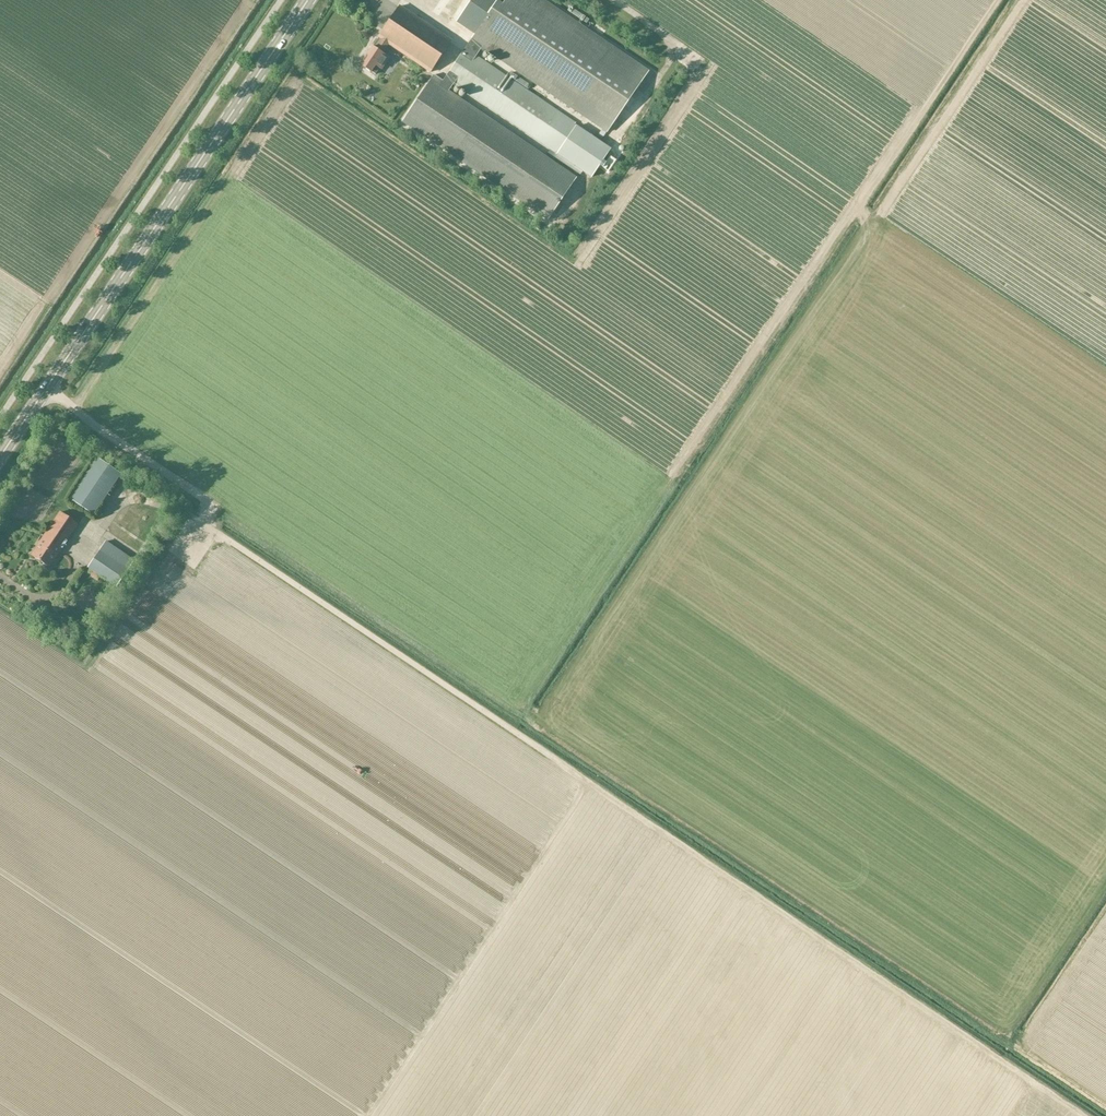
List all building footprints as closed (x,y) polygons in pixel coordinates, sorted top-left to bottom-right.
[(406,125),(548,221),(579,175),(450,90),(454,84),(557,152),(574,125),(576,122),(476,57),(481,49),(607,133),(649,70),(544,0),(506,0),(503,5),(496,0),(472,0),(457,21),(475,33),(445,78),(440,74),(406,125)] [(373,47),(360,66),(370,73),(371,72),(375,74),(386,56),(382,54),(389,45),(430,73),(451,41),(400,6),(378,38),(381,39),(374,48),(373,47)] [(611,150),(574,125),(557,152),(593,176),(611,150)] [(97,458),(69,499),(93,516),(121,474),(97,458)] [(60,513),(31,555),(49,568),(78,525),(60,513)] [(104,545),(86,571),(114,590),(132,563),(104,545)]
